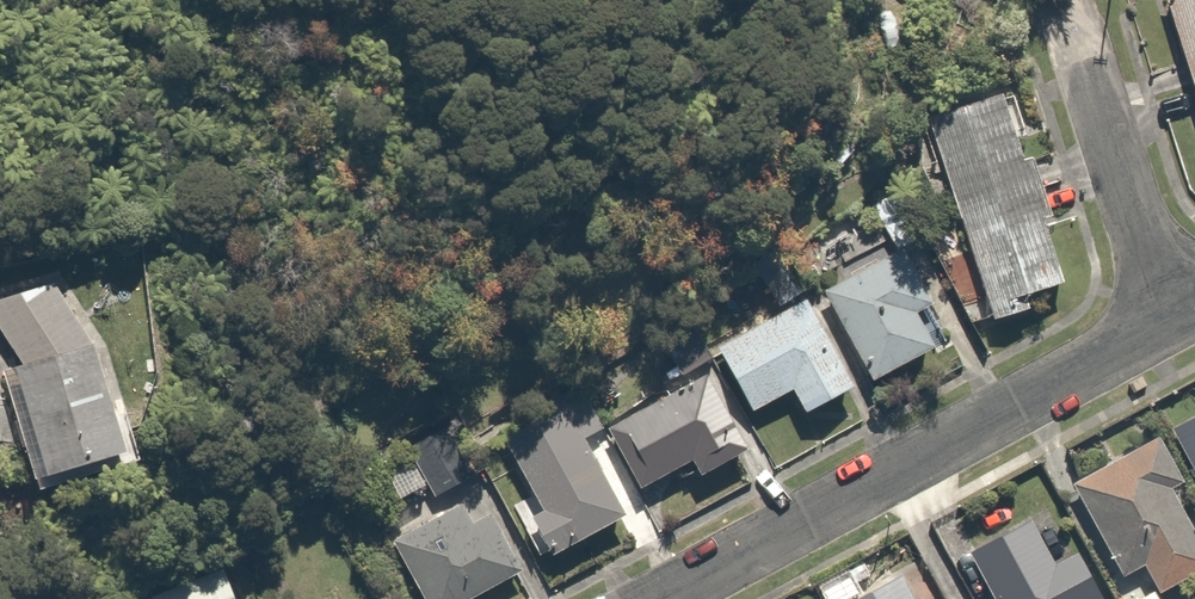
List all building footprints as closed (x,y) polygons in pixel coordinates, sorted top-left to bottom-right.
[(1194,78),(1194,0),(1171,0),(1194,78)] [(964,219),(1041,191),(1006,98),(929,122),(964,219)] [(1041,191),(964,219),(998,318),(1032,308),(1026,295),(1070,281),(1041,191)] [(905,247),(825,290),(877,386),(941,352),(920,312),(936,303),(905,247)] [(41,492),(141,457),(100,342),(64,286),(0,303),(0,333),(10,361),(0,364),(0,377),(41,492)] [(809,298),(720,347),(755,410),(796,388),(809,412),(857,386),(809,298)] [(713,373),(612,427),(645,487),(695,460),(704,477),(755,450),(713,373)] [(630,516),(590,439),(609,430),(590,394),(508,437),(548,513),(537,520),(556,555),(630,516)] [(1169,431),(1194,474),(1194,416),(1169,431)] [(462,473),(432,426),(403,444),(433,491),(462,473)] [(1163,434),(1077,479),(1124,568),(1145,557),(1162,590),(1194,573),(1194,529),(1175,490),(1189,483),(1163,434)] [(398,540),(429,598),(470,598),(521,572),(482,497),(398,540)] [(975,552),(1000,598),(1107,598),(1083,554),(1057,567),(1033,522),(975,552)] [(221,562),(147,596),(148,598),(237,598),(221,562)] [(1105,585),(1114,598),(1160,598),(1149,582),(1136,591),(1123,572),(1105,585)] [(857,598),(917,598),(904,574),(857,598)]
